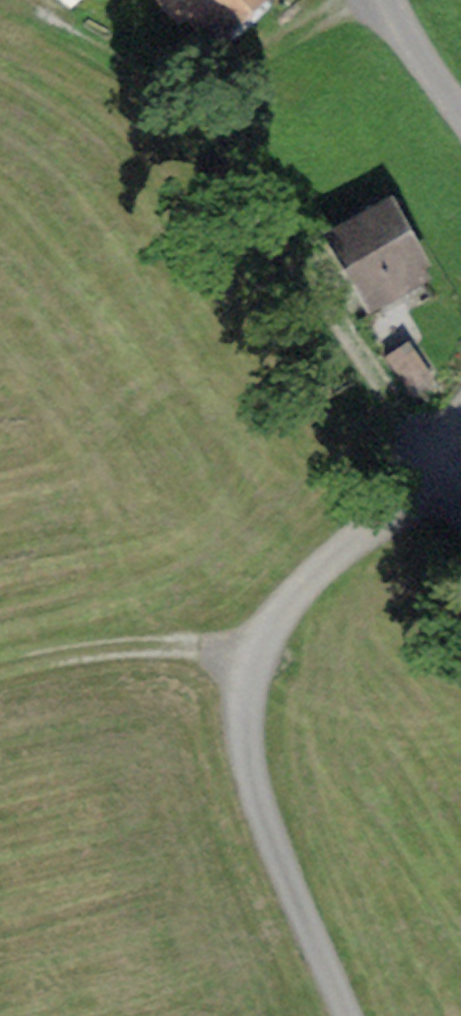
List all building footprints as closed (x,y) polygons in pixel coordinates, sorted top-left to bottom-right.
[(216,39),(261,0),(182,0),(216,39)] [(343,239),(371,286),(388,276),(397,292),(419,280),(382,216),(343,239)]
